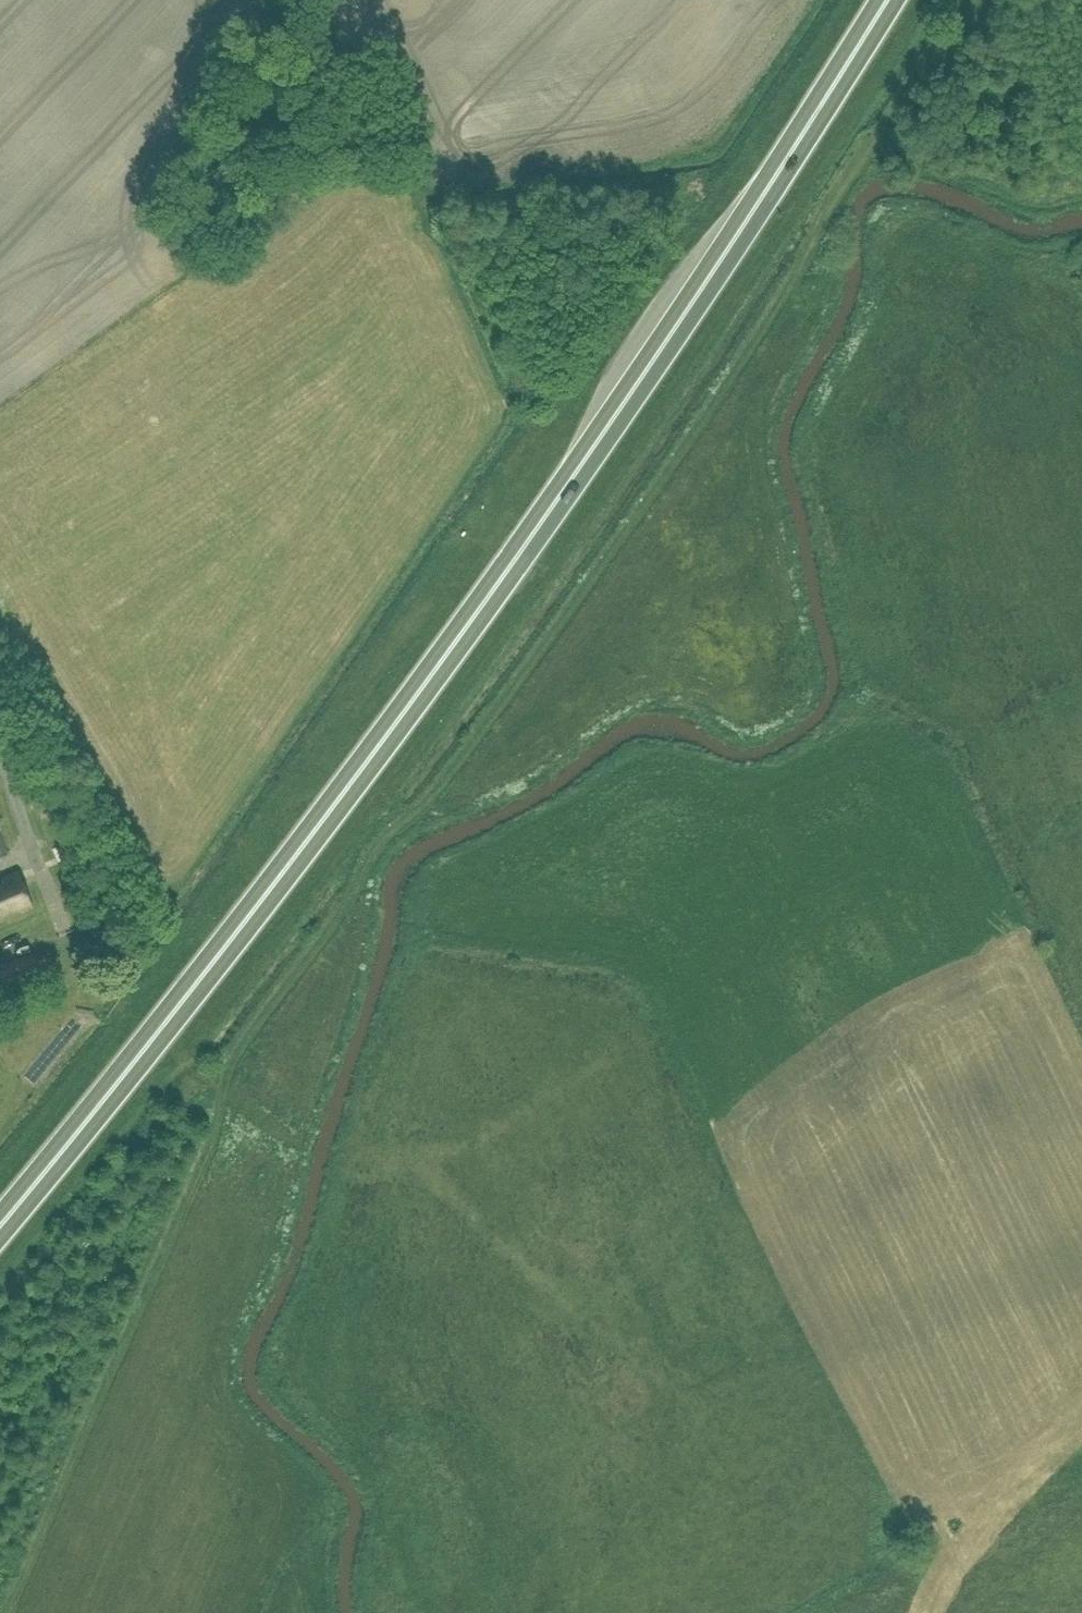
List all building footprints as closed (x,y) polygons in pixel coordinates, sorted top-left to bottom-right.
[(32,907),(18,873),(0,880),(0,921),(32,907)] [(1,985),(40,969),(33,951),(0,965),(0,991),(3,990),(1,985)]
